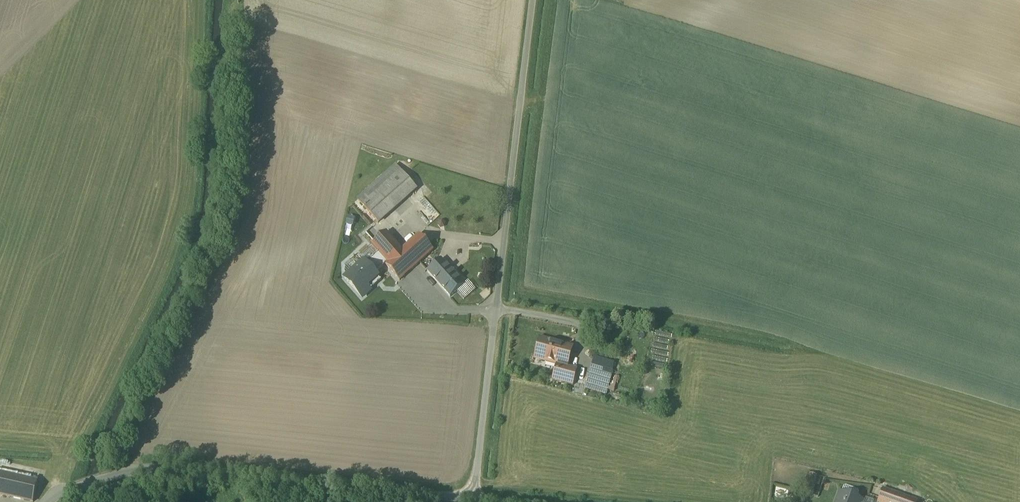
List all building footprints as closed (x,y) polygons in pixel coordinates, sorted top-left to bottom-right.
[(396,166),(357,200),(378,223),(416,189),(396,166)] [(433,251),(419,235),(402,250),(386,232),(371,245),(379,253),(387,263),(385,265),(399,281),(433,251)] [(379,253),(366,264),(375,274),(385,265),(387,263),(379,253)] [(348,273),(359,263),(356,259),(344,269),(348,273)] [(441,259),(427,272),(450,297),(464,285),(441,259)] [(366,264),(363,261),(345,278),(362,298),(370,291),(367,287),(377,277),(375,274),(366,264)] [(533,360),(556,366),(552,382),(574,387),(578,369),(569,367),(574,347),(540,338),(533,360)] [(612,375),(614,364),(593,358),(584,390),(606,396),(615,392),(619,377),(612,375)] [(28,501),(37,501),(41,482),(0,473),(0,495),(28,501)] [(772,496),(788,499),(790,489),(774,486),(772,496)] [(877,501),(917,501),(918,500),(884,487),(877,501)] [(835,501),(867,501),(839,492),(835,501)]
